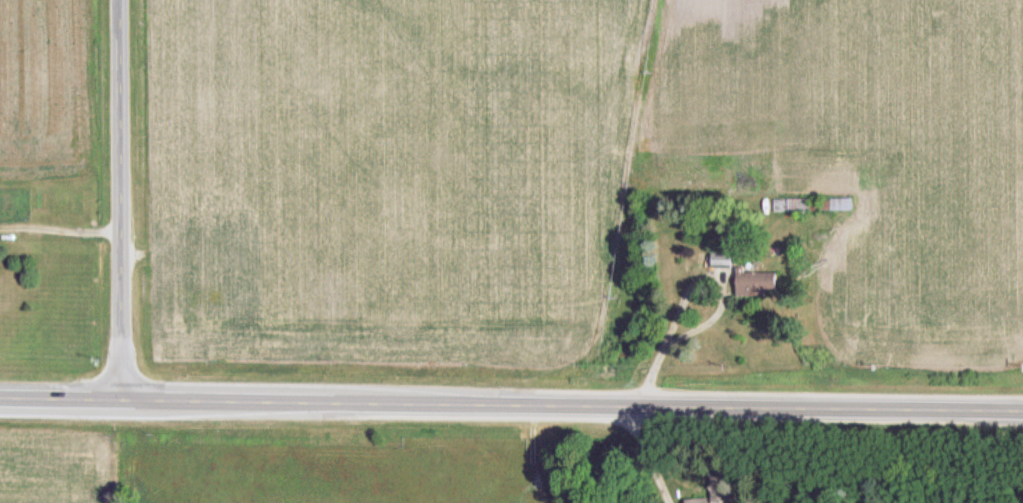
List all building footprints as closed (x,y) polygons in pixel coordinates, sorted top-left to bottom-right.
[(775,213),(811,213),(811,198),(775,198),(775,213)] [(854,198),(833,198),(833,213),(854,213),(854,198)] [(734,251),(714,251),(714,267),(734,267),(734,251)] [(739,263),(739,295),(779,295),(779,263),(739,263)] [(738,468),(713,468),(713,502),(738,502),(738,468)]
